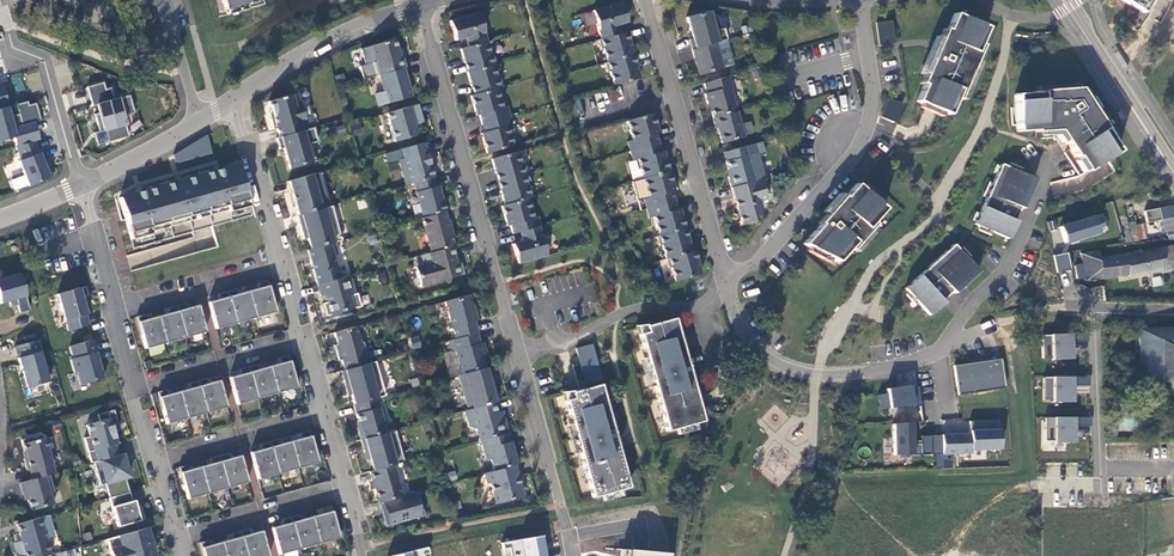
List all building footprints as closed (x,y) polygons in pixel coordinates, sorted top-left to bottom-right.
[(224,10),(234,7),(235,13),(244,10),(243,5),(261,0),(221,0),(224,10)] [(1140,12),(1143,6),(1146,0),(1121,0),(1140,12)] [(621,3),(593,11),(601,39),(598,40),(600,49),(603,49),(607,62),(604,63),(607,72),(610,71),(614,85),(639,78),(635,64),(633,65),(630,56),(633,55),(629,41),(626,42),(624,33),(619,34),(616,25),(627,22),(621,3)] [(709,11),(686,18),(690,31),(692,39),(689,39),(692,50),(715,43),(726,40),(723,28),(720,29),(718,20),(712,21),(709,11)] [(481,133),(487,153),(513,146),(507,127),(512,125),(507,106),(502,108),(496,88),(502,87),(499,78),(497,79),(493,65),(496,64),(493,55),(490,56),(478,13),(449,21),(455,41),(466,38),(468,47),(461,49),(465,63),(467,62),(470,71),(467,72),(471,86),(474,85),(476,94),(471,96),(476,116),(479,115),(484,132),(481,133)] [(986,27),(954,13),(947,30),(944,29),(920,83),(923,85),(916,101),(948,115),(955,99),(958,100),(981,45),(978,44),(986,27)] [(890,21),(876,23),(879,45),(893,43),(890,21)] [(370,64),(373,76),(379,75),(402,68),(405,68),(402,57),(399,58),(393,39),(370,46),(375,62),(370,64)] [(715,43),(692,50),(699,75),(722,69),(715,43)] [(407,85),(402,68),(379,75),(384,91),(376,94),(379,106),(411,97),(407,85)] [(16,93),(26,89),(19,72),(9,76),(16,93)] [(729,76),(704,83),(706,93),(704,93),(707,104),(709,104),(713,118),(736,111),(737,111),(730,87),(732,87),(729,76)] [(118,98),(113,99),(109,88),(104,89),(102,83),(86,87),(92,105),(95,104),(102,131),(124,124),(126,124),(124,116),(133,114),(128,96),(119,99),(118,98)] [(1032,93),(1014,94),(1017,132),(1035,130),(1035,132),(1058,130),(1075,157),(1077,156),(1087,171),(1118,151),(1108,136),(1110,135),(1079,88),(1032,91),(1032,93)] [(276,128),(279,137),(307,129),(304,118),(310,117),(307,105),(301,106),(297,93),(269,101),(272,112),(273,118),(271,119),(274,129),(276,128)] [(889,98),(881,117),(893,123),(901,104),(889,98)] [(16,108),(18,115),(9,117),(12,128),(39,121),(34,103),(27,105),(26,102),(15,105),(16,108)] [(417,105),(388,113),(396,142),(419,135),(416,125),(422,123),(417,105)] [(12,138),(14,146),(37,140),(33,122),(12,128),(9,117),(7,108),(0,109),(0,142),(12,138)] [(713,118),(716,128),(717,128),(722,143),(744,137),(736,111),(713,118)] [(653,114),(627,121),(632,140),(627,142),(633,161),(638,159),(649,198),(644,199),(649,218),(654,217),(659,236),(657,237),(659,246),(662,245),(668,268),(671,267),(675,281),(701,274),(697,260),(694,261),(688,238),(685,239),(682,230),(685,229),(680,209),(677,210),(672,192),(674,191),(663,151),(660,152),(655,134),(658,134),(653,114)] [(94,133),(98,146),(128,137),(124,124),(102,131),(94,133)] [(284,148),(289,169),(315,162),(310,144),(317,142),(313,128),(307,129),(279,137),(276,138),(279,150),(284,148)] [(211,154),(206,135),(173,155),(175,164),(211,154)] [(16,161),(27,188),(48,180),(34,141),(13,147),(19,160),(16,161)] [(398,160),(405,185),(413,183),(433,178),(426,154),(429,153),(426,142),(400,150),(403,159),(398,160)] [(746,146),(723,152),(729,174),(728,177),(734,198),(736,197),(738,205),(736,206),(742,225),(753,222),(762,209),(759,201),(766,199),(760,179),(763,178),(756,153),(749,155),(746,146)] [(518,264),(547,256),(539,227),(541,227),(538,217),(533,218),(527,199),(530,198),(526,184),(529,183),(524,165),(521,166),(517,152),(492,160),(495,173),(498,172),(503,190),(500,191),(505,206),(502,206),(507,226),(510,225),(513,234),(520,232),(523,241),(512,244),(518,264)] [(1035,179),(1000,164),(975,224),(1009,239),(1016,222),(1014,221),(1019,207),(1022,209),(1035,179)] [(238,165),(119,198),(129,233),(149,227),(151,234),(250,206),(238,165)] [(320,173),(288,181),(298,216),(329,207),(320,173)] [(433,178),(413,183),(423,218),(421,218),(431,253),(421,256),(423,265),(425,269),(414,272),(418,287),(463,275),(460,262),(456,263),(454,257),(456,256),(454,246),(449,230),(451,230),(448,221),(447,221),(444,212),(446,211),(438,186),(436,186),(433,178)] [(883,209),(856,184),(844,197),(842,196),(818,223),(820,224),(802,244),(836,262),(848,249),(850,251),(874,224),(872,222),(883,209)] [(1173,202),(1156,205),(1159,218),(1169,216),(1173,239),(1173,202)] [(329,207),(298,216),(303,235),(306,234),(310,249),(334,243),(341,241),(332,206),(329,207)] [(1094,217),(1058,227),(1063,244),(1099,233),(1094,217)] [(149,227),(129,233),(131,240),(151,234),(149,227)] [(1144,239),(1146,248),(1164,244),(1162,236),(1144,239)] [(310,249),(307,250),(317,285),(340,278),(334,255),(338,254),(334,243),(310,249)] [(1097,249),(1080,252),(1083,278),(1129,271),(1129,273),(1172,266),(1170,252),(1169,243),(1164,244),(1146,248),(1131,250),(1098,255),(1097,249)] [(953,244),(905,289),(929,315),(943,303),(941,301),(952,291),(954,293),(978,271),(953,244)] [(1071,272),(1067,254),(1052,256),(1056,275),(1071,272)] [(28,310),(17,274),(0,278),(0,304),(8,302),(10,308),(16,306),(19,313),(28,310)] [(322,304),(326,316),(361,307),(357,293),(355,294),(350,276),(340,278),(317,285),(320,296),(325,295),(327,303),(322,304)] [(219,299),(208,302),(215,329),(276,312),(267,281),(258,283),(259,288),(237,294),(235,289),(218,294),(219,299)] [(78,289),(55,295),(65,332),(88,326),(78,289)] [(468,295),(444,302),(455,339),(448,341),(451,352),(455,351),(462,374),(485,368),(482,355),(486,353),(483,342),(479,343),(476,333),(477,333),(473,321),(476,320),(473,310),(472,310),(468,295)] [(145,314),(136,317),(145,349),(205,332),(198,305),(186,308),(185,303),(167,308),(169,313),(147,319),(145,314)] [(666,431),(702,422),(673,319),(644,327),(646,332),(639,334),(666,431)] [(355,327),(334,333),(337,344),(334,345),(338,361),(341,360),(344,370),(366,364),(363,354),(366,353),(363,342),(360,343),(355,327)] [(1137,327),(1138,380),(1143,380),(1143,383),(1144,385),(1146,387),(1148,388),(1150,387),(1151,386),(1152,383),(1153,380),(1173,379),(1173,327),(1137,327)] [(1072,359),(1071,334),(1041,336),(1043,358),(1052,358),(1052,360),(1072,359)] [(412,349),(422,347),(419,336),(409,338),(412,349)] [(76,373),(80,386),(103,380),(92,340),(68,347),(72,359),(69,360),(73,374),(76,373)] [(13,347),(24,389),(47,383),(36,341),(13,347)] [(590,344),(576,348),(587,384),(600,380),(590,344)] [(241,375),(229,378),(237,404),(297,388),(288,356),(279,358),(280,363),(258,369),(256,365),(239,369),(241,375)] [(998,375),(996,359),(954,365),(958,395),(990,390),(989,386),(1005,384),(1003,374),(998,375)] [(344,370),(341,371),(347,391),(350,390),(354,405),(376,398),(385,396),(375,362),(366,364),(344,370)] [(488,377),(486,368),(485,368),(462,374),(458,376),(468,410),(493,403),(499,401),(495,385),(491,386),(488,377)] [(1073,378),(1042,378),(1042,400),(1073,400),(1073,378)] [(166,390),(157,392),(166,424),(227,407),(219,381),(207,384),(206,379),(189,384),(190,388),(168,395),(166,390)] [(627,487),(599,385),(570,393),(572,399),(565,401),(591,497),(627,487)] [(920,406),(917,386),(910,387),(909,385),(885,388),(886,393),(877,395),(879,410),(912,405),(912,407),(920,406)] [(354,405),(353,405),(358,422),(359,427),(357,428),(361,440),(386,433),(382,419),(384,419),(381,407),(379,408),(376,398),(354,405)] [(468,410),(464,411),(469,427),(476,429),(479,441),(480,440),(508,433),(504,418),(501,419),(499,412),(496,413),(493,403),(468,410)] [(113,410),(97,415),(99,421),(86,425),(89,437),(83,438),(90,463),(93,462),(118,456),(115,445),(119,444),(115,432),(113,433),(111,425),(117,424),(113,410)] [(1091,425),(1091,417),(1079,417),(1078,425),(1091,425)] [(1075,418),(1044,418),(1045,441),(1075,441),(1075,418)] [(964,420),(944,419),(943,431),(964,432),(964,420)] [(1119,419),(1119,431),(1134,431),(1134,419),(1119,419)] [(969,422),(969,434),(941,435),(942,454),(971,453),(971,450),(1000,449),(999,421),(969,422)] [(931,455),(930,436),(920,436),(920,443),(912,444),(912,422),(892,424),(893,454),(912,454),(912,455),(931,455)] [(386,433),(361,440),(364,453),(369,452),(371,459),(374,470),(393,465),(404,462),(395,430),(386,433)] [(262,450),(250,453),(258,480),(318,463),(309,431),(300,433),(301,439),(279,445),(278,440),(260,445),(262,450)] [(491,459),(494,471),(517,464),(508,433),(480,440),(486,458),(488,458),(491,459)] [(941,435),(930,436),(931,455),(936,454),(942,454),(941,435)] [(34,437),(21,440),(26,459),(24,459),(27,471),(30,470),(32,480),(48,475),(55,473),(52,464),(54,464),(50,450),(48,451),(45,438),(35,441),(34,437)] [(105,484),(109,498),(129,493),(125,478),(123,472),(127,471),(125,465),(128,465),(125,453),(118,456),(93,462),(100,485),(105,484)] [(188,465),(179,467),(187,499),(248,482),(240,456),(229,459),(227,454),(210,459),(211,464),(189,470),(188,465)] [(494,471),(484,474),(487,484),(490,483),(493,494),(496,493),(498,503),(520,497),(517,487),(520,486),(517,475),(520,475),(517,464),(494,471)] [(374,470),(370,471),(378,503),(402,497),(393,465),(374,470)] [(33,510),(53,504),(51,497),(53,492),(48,475),(32,480),(19,483),(22,494),(25,493),(30,509),(33,510)] [(109,498),(117,527),(144,519),(140,507),(136,509),(134,501),(132,501),(129,492),(129,493),(109,498)] [(417,493),(379,503),(385,527),(424,516),(417,493)] [(283,525),(272,528),(279,555),(339,538),(330,506),(321,509),(322,514),(300,520),(299,515),(282,520),(283,525)] [(17,524),(23,547),(14,549),(16,555),(48,555),(49,555),(50,555),(46,541),(43,529),(51,526),(48,516),(17,524)] [(51,526),(43,529),(46,541),(55,538),(51,526)] [(106,539),(111,555),(155,555),(152,546),(150,539),(147,528),(106,539)] [(200,543),(204,555),(269,555),(262,531),(250,534),(249,529),(231,534),(233,539),(211,545),(209,540),(200,543)] [(501,543),(502,549),(508,548),(510,555),(544,555),(541,535),(501,543)] [(422,555),(427,553),(426,547),(410,552),(386,555),(422,555)]
